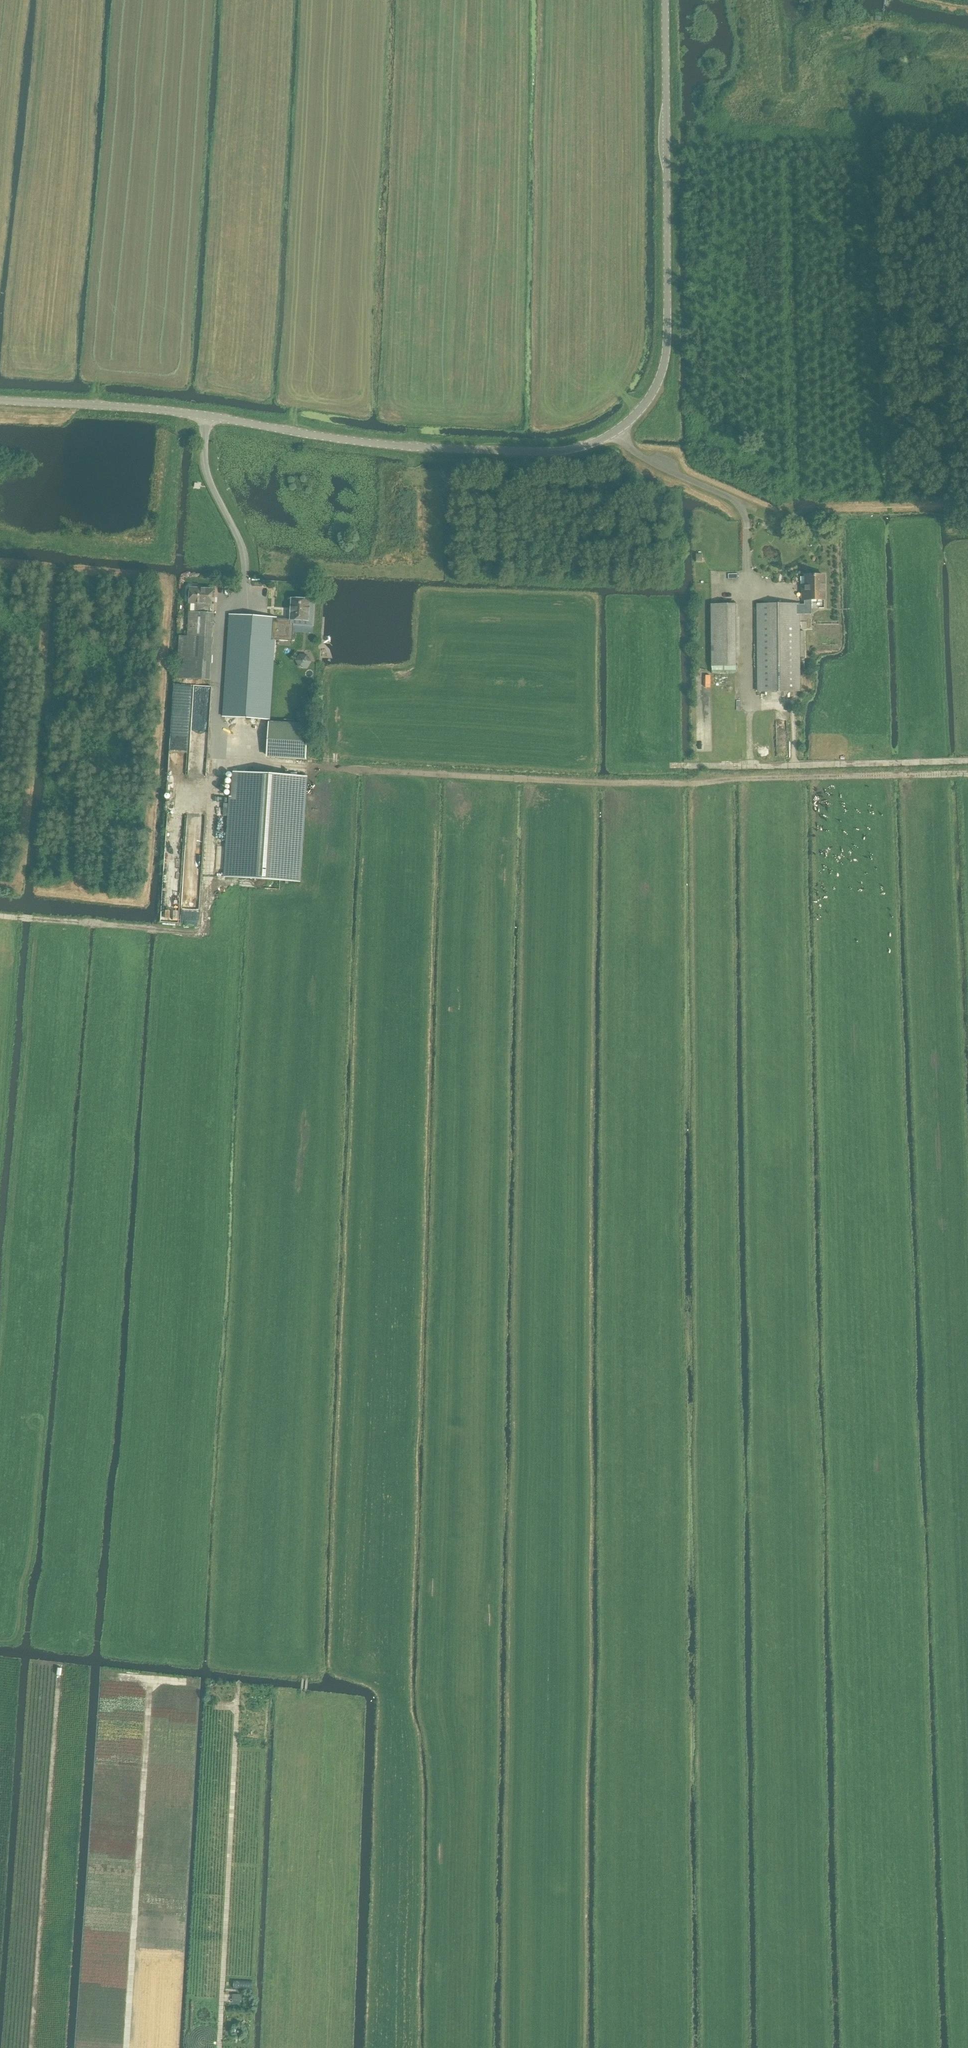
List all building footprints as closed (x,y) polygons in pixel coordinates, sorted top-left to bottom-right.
[(799,615),(811,614),(811,600),(824,600),(824,576),(805,576),(805,591),(802,591),(802,600),(804,600),(804,605),(799,605),(799,604),(757,605),(758,692),(800,691),(799,658),(804,658),(804,645),(804,631),(799,631),(799,615)] [(189,603),(196,604),(196,613),(189,612),(187,637),(179,636),(176,678),(209,680),(214,614),(208,613),(209,604),(211,605),(212,590),(190,588),(190,589),(189,590),(188,592),(188,593),(188,595),(190,596),(189,603)] [(290,619),(276,618),(230,615),(223,717),(270,720),(275,640),(292,641),(294,620),(308,621),(310,600),(292,599),(290,619)] [(711,605),(712,666),(736,666),(735,605),(711,605)] [(307,668),(311,661),(307,654),(299,654),(295,661),(299,668),(307,668)] [(269,722),(267,757),(306,759),(308,724),(269,722)] [(233,772),(226,877),(298,882),(305,777),(233,772)]
